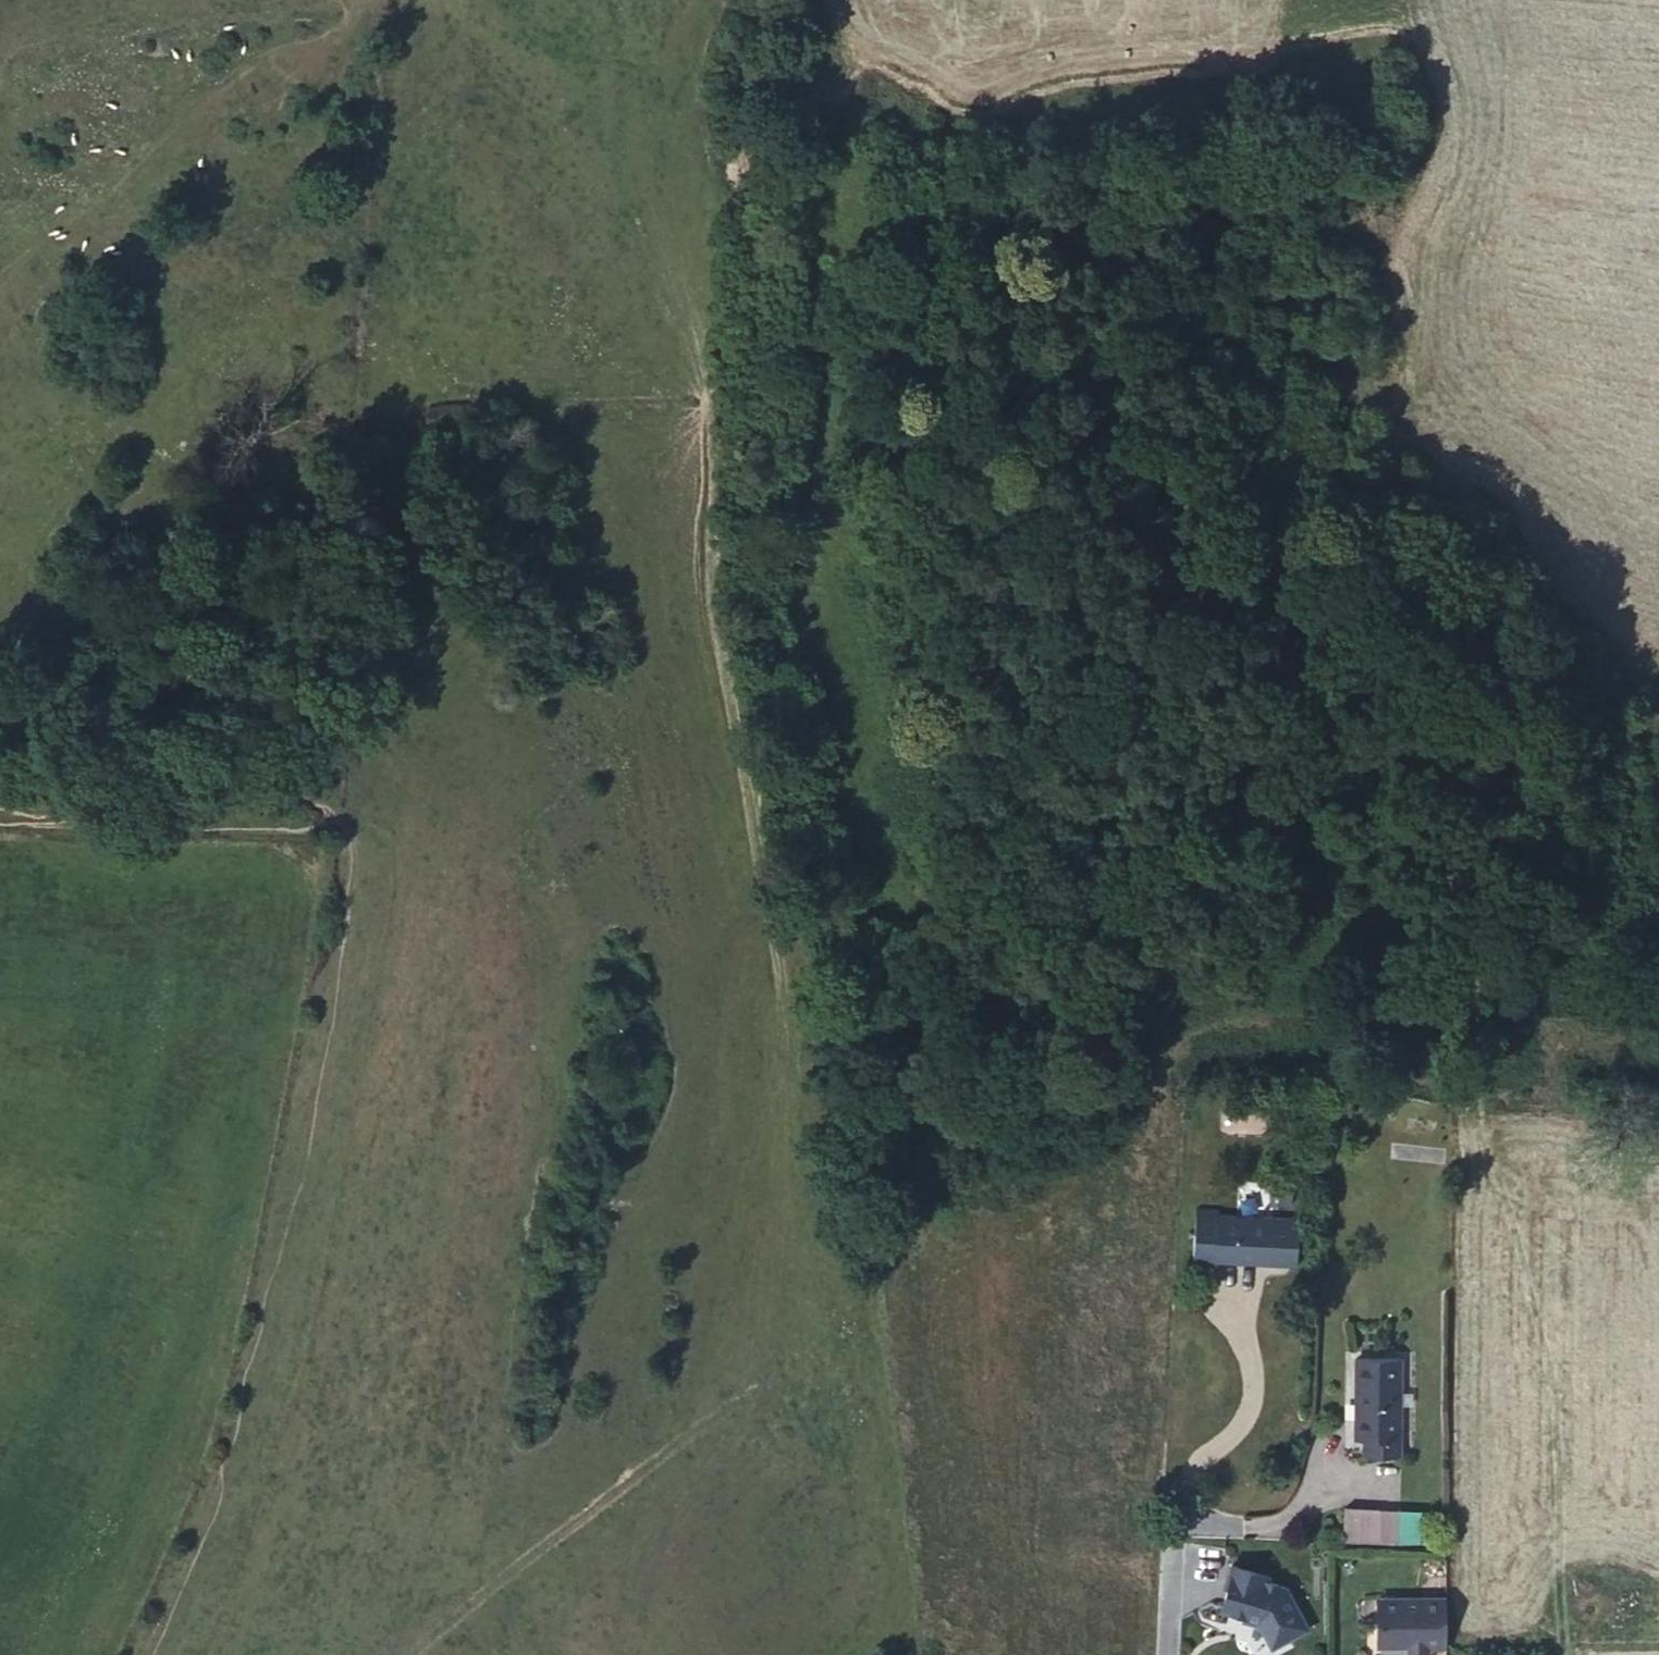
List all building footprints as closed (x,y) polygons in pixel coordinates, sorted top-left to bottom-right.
[(1296,1265),(1299,1220),(1219,1216),(1219,1210),(1197,1209),(1195,1233),(1217,1234),(1217,1251),(1269,1255),(1268,1263),(1296,1265)] [(1194,1259),(1216,1260),(1217,1251),(1217,1234),(1195,1233),(1194,1259)] [(1268,1263),(1269,1255),(1217,1251),(1216,1260),(1268,1263)] [(1402,1439),(1402,1358),(1356,1358),(1356,1386),(1365,1386),(1365,1439),(1402,1439)] [(1365,1386),(1356,1386),(1356,1438),(1365,1439),(1365,1386)] [(1402,1456),(1402,1439),(1365,1439),(1365,1456),(1402,1456)] [(1421,1542),(1423,1509),(1346,1507),(1344,1540),(1421,1542)] [(1304,1627),(1287,1589),(1276,1586),(1277,1581),(1265,1577),(1267,1572),(1231,1559),(1224,1579),(1228,1580),(1220,1602),(1240,1610),(1239,1613),(1259,1621),(1270,1643),(1304,1627)] [(1445,1646),(1445,1597),(1382,1597),(1382,1618),(1377,1623),(1377,1643),(1407,1644),(1407,1651),(1428,1651),(1428,1646),(1445,1646)]
